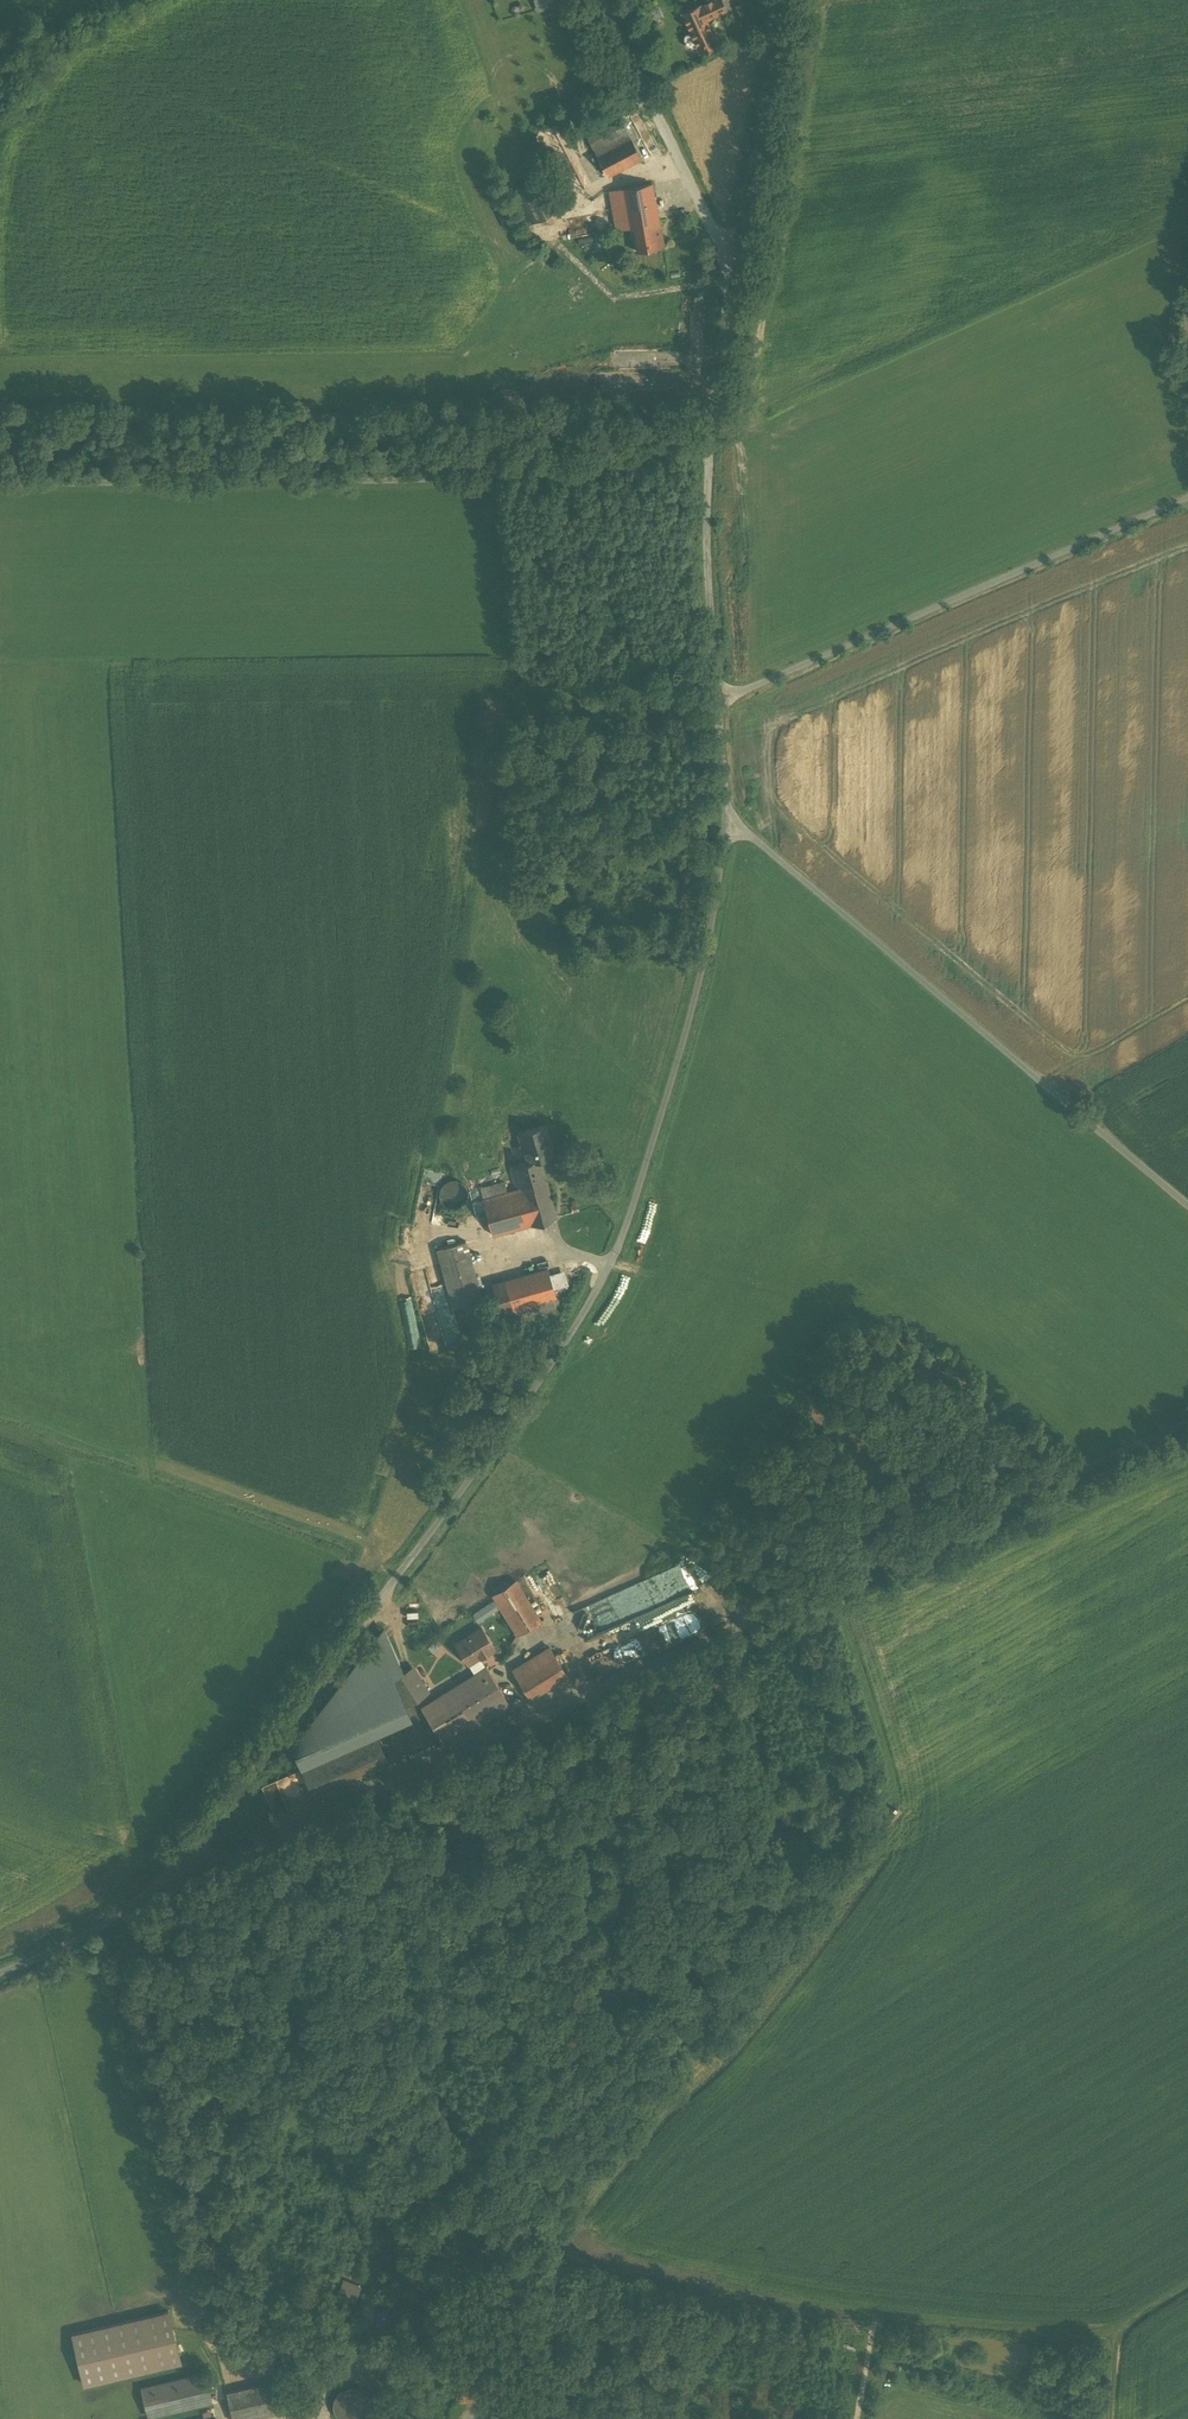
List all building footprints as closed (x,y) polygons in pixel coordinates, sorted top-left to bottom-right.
[(538,9),(558,4),(557,0),(535,0),(538,9)] [(684,34),(683,39),(687,47),(691,48),(696,46),(699,54),(718,46),(707,20),(727,11),(722,0),(709,0),(681,13),(689,32),(684,34)] [(624,126),(590,144),(607,176),(641,158),(624,126)] [(542,177),(514,192),(530,224),(558,209),(542,177)] [(651,183),(621,188),(628,226),(634,225),(639,250),(663,246),(659,221),(658,221),(651,183)] [(628,226),(621,188),(609,190),(615,228),(628,226)] [(545,1175),(540,1158),(554,1154),(546,1125),(518,1132),(527,1161),(509,1166),(516,1188),(533,1184),(531,1179),(545,1175)] [(504,1182),(480,1188),(493,1235),(557,1217),(545,1175),(531,1179),(533,1184),(516,1188),(507,1191),(504,1182)] [(447,1210),(451,1211),(455,1211),(459,1211),(462,1209),(465,1206),(467,1202),(468,1198),(468,1195),(466,1191),(464,1188),(461,1185),(457,1184),(453,1184),(449,1184),(446,1186),(443,1189),(441,1193),(440,1196),(440,1200),(442,1204),(444,1207),(447,1210)] [(466,1241),(438,1248),(454,1306),(481,1298),(466,1241)] [(436,1291),(448,1286),(440,1267),(428,1271),(436,1291)] [(548,1267),(482,1286),(490,1313),(499,1311),(502,1320),(555,1305),(552,1296),(556,1295),(548,1267)] [(655,1573),(667,1601),(693,1589),(681,1562),(655,1573)] [(515,1580),(493,1594),(518,1633),(540,1619),(515,1580)] [(481,1627),(456,1643),(469,1663),(480,1656),(494,1647),(481,1627)] [(391,1681),(404,1673),(384,1629),(383,1629),(293,1746),(301,1764),(410,1716),(404,1704),(405,1703),(391,1681)] [(432,1644),(437,1651),(445,1645),(440,1638),(432,1644)] [(549,1646),(513,1668),(530,1696),(566,1674),(549,1646)] [(475,1672),(421,1706),(445,1743),(509,1703),(480,1656),(469,1663),(475,1672)] [(404,1673),(391,1681),(405,1703),(427,1690),(413,1667),(404,1673)] [(376,1735),(303,1767),(314,1792),(387,1760),(376,1735)] [(168,2311),(73,2334),(85,2385),(138,2373),(180,2362),(172,2329),(168,2311)] [(367,2335),(347,2372),(371,2385),(391,2348),(367,2335)] [(206,2374),(141,2388),(148,2417),(212,2402),(206,2374)] [(227,2392),(233,2418),(245,2418),(281,2411),(275,2382),(227,2392)] [(340,2418),(363,2418),(366,2416),(368,2412),(369,2408),(370,2404),(369,2399),(367,2395),(364,2391),(360,2389),(356,2387),(351,2387),(347,2387),(342,2389),(339,2392),(336,2395),(334,2399),(333,2404),(333,2408),(335,2413),(337,2417),(340,2418)]
